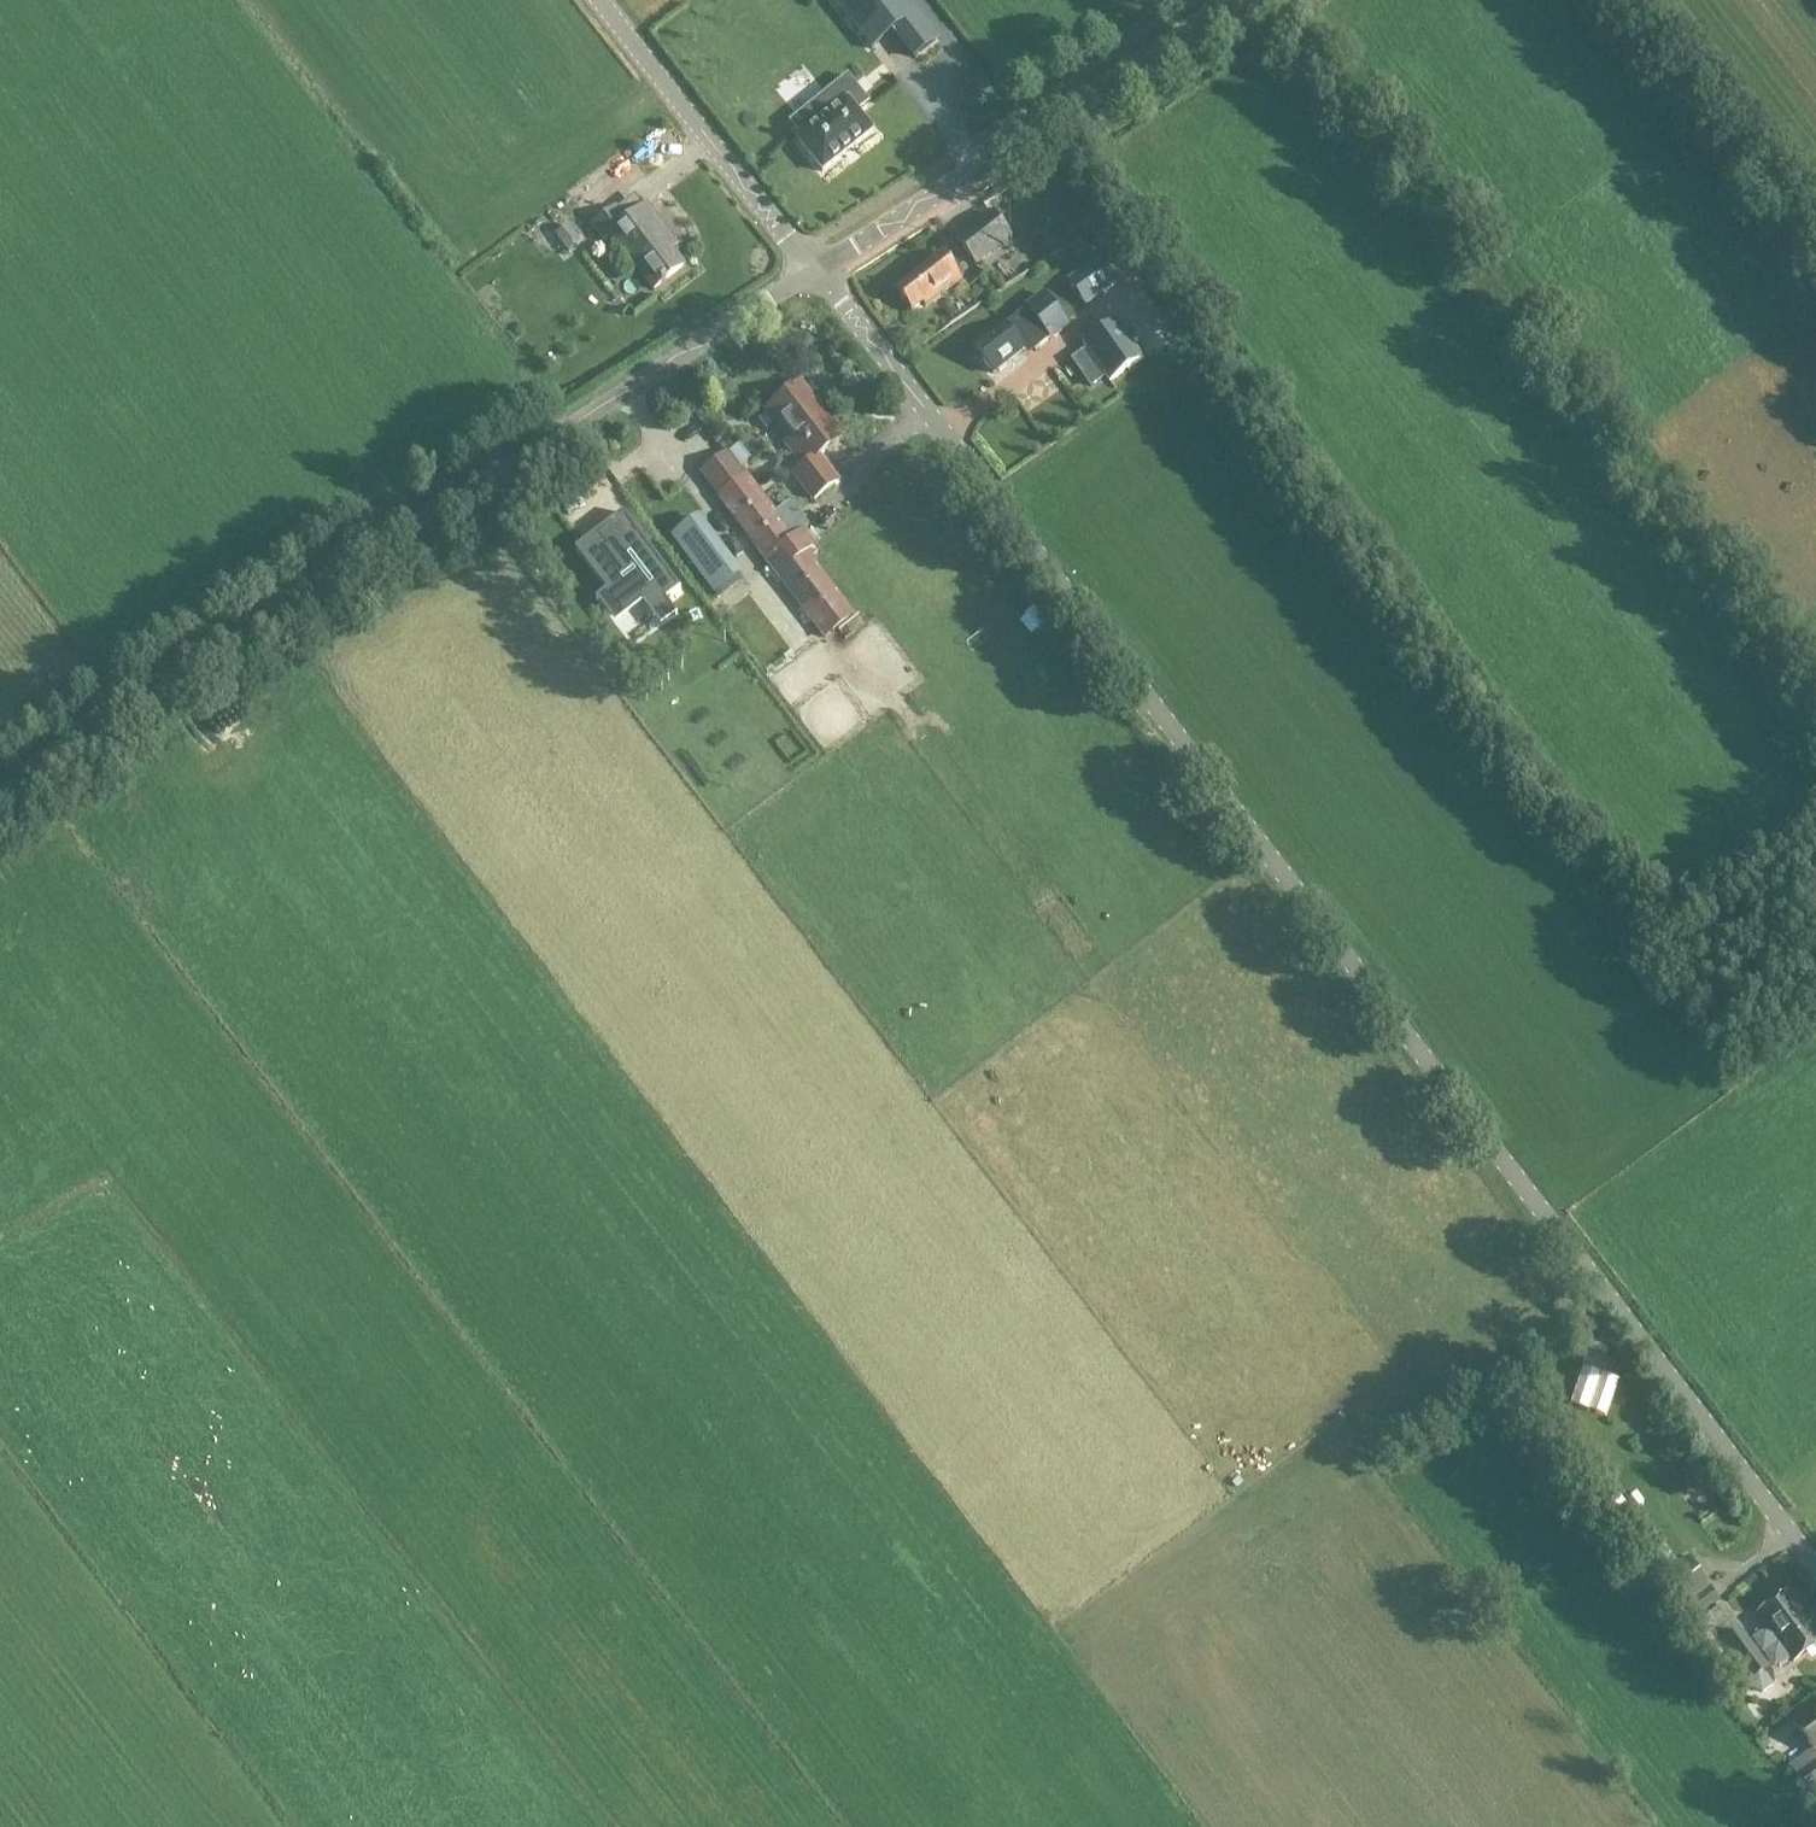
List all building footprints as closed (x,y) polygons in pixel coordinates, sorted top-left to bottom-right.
[(834,7),(869,54),(915,19),(901,0),(843,0),(834,7)] [(903,43),(924,75),(943,63),(921,31),(903,43)] [(876,65),(852,85),(885,126),(909,106),(876,65)] [(799,142),(823,173),(874,133),(849,101),(799,142)] [(812,185),(822,202),(834,195),(824,178),(812,185)] [(605,243),(613,236),(655,291),(684,270),(668,247),(673,241),(636,194),(618,208),(617,207),(592,226),(605,243)] [(977,264),(1011,237),(993,215),(959,242),(977,264)] [(551,228),(569,253),(581,244),(568,227),(561,232),(555,225),(551,228)] [(962,278),(943,254),(896,291),(913,312),(923,304),(926,307),(962,278)] [(1085,308),(1118,285),(1116,281),(1128,273),(1116,256),(1104,265),(1100,259),(1068,282),(1085,308)] [(1036,352),(1067,327),(1045,296),(975,351),(994,375),(1031,345),(1036,352)] [(1146,361),(1118,321),(1083,347),(1110,386),(1146,361)] [(842,483),(822,456),(844,439),(817,404),(815,406),(800,387),(769,411),(792,441),(787,445),(804,467),(792,476),(814,504),(842,483)] [(614,460),(626,452),(616,436),(603,444),(614,460)] [(701,473),(720,497),(718,498),(826,639),(855,617),(810,558),(814,555),(811,551),(815,548),(803,533),(795,539),(747,476),(728,452),(701,473)] [(658,588),(668,602),(683,591),(628,515),(579,550),(610,592),(603,597),(618,617),(658,588)] [(677,541),(712,589),(737,571),(702,523),(677,541)] [(1576,1413),(1611,1415),(1612,1372),(1577,1371),(1576,1413)] [(1711,1633),(1748,1685),(1753,1689),(1763,1693),(1773,1686),(1774,1674),(1724,1604),(1702,1620),(1700,1617),(1720,1603),(1689,1559),(1670,1573),(1668,1570),(1651,1582),(1726,1688),(1738,1679),(1721,1657),(1724,1655),(1715,1643),(1716,1643),(1710,1634),(1711,1633)] [(1815,1647),(1815,1631),(1788,1593),(1759,1614),(1794,1663),(1815,1647)] [(1796,1725),(1815,1751),(1815,1709),(1796,1725)] [(1790,1768),(1799,1779),(1802,1777),(1814,1793),(1815,1791),(1815,1758),(1811,1751),(1790,1768)]
